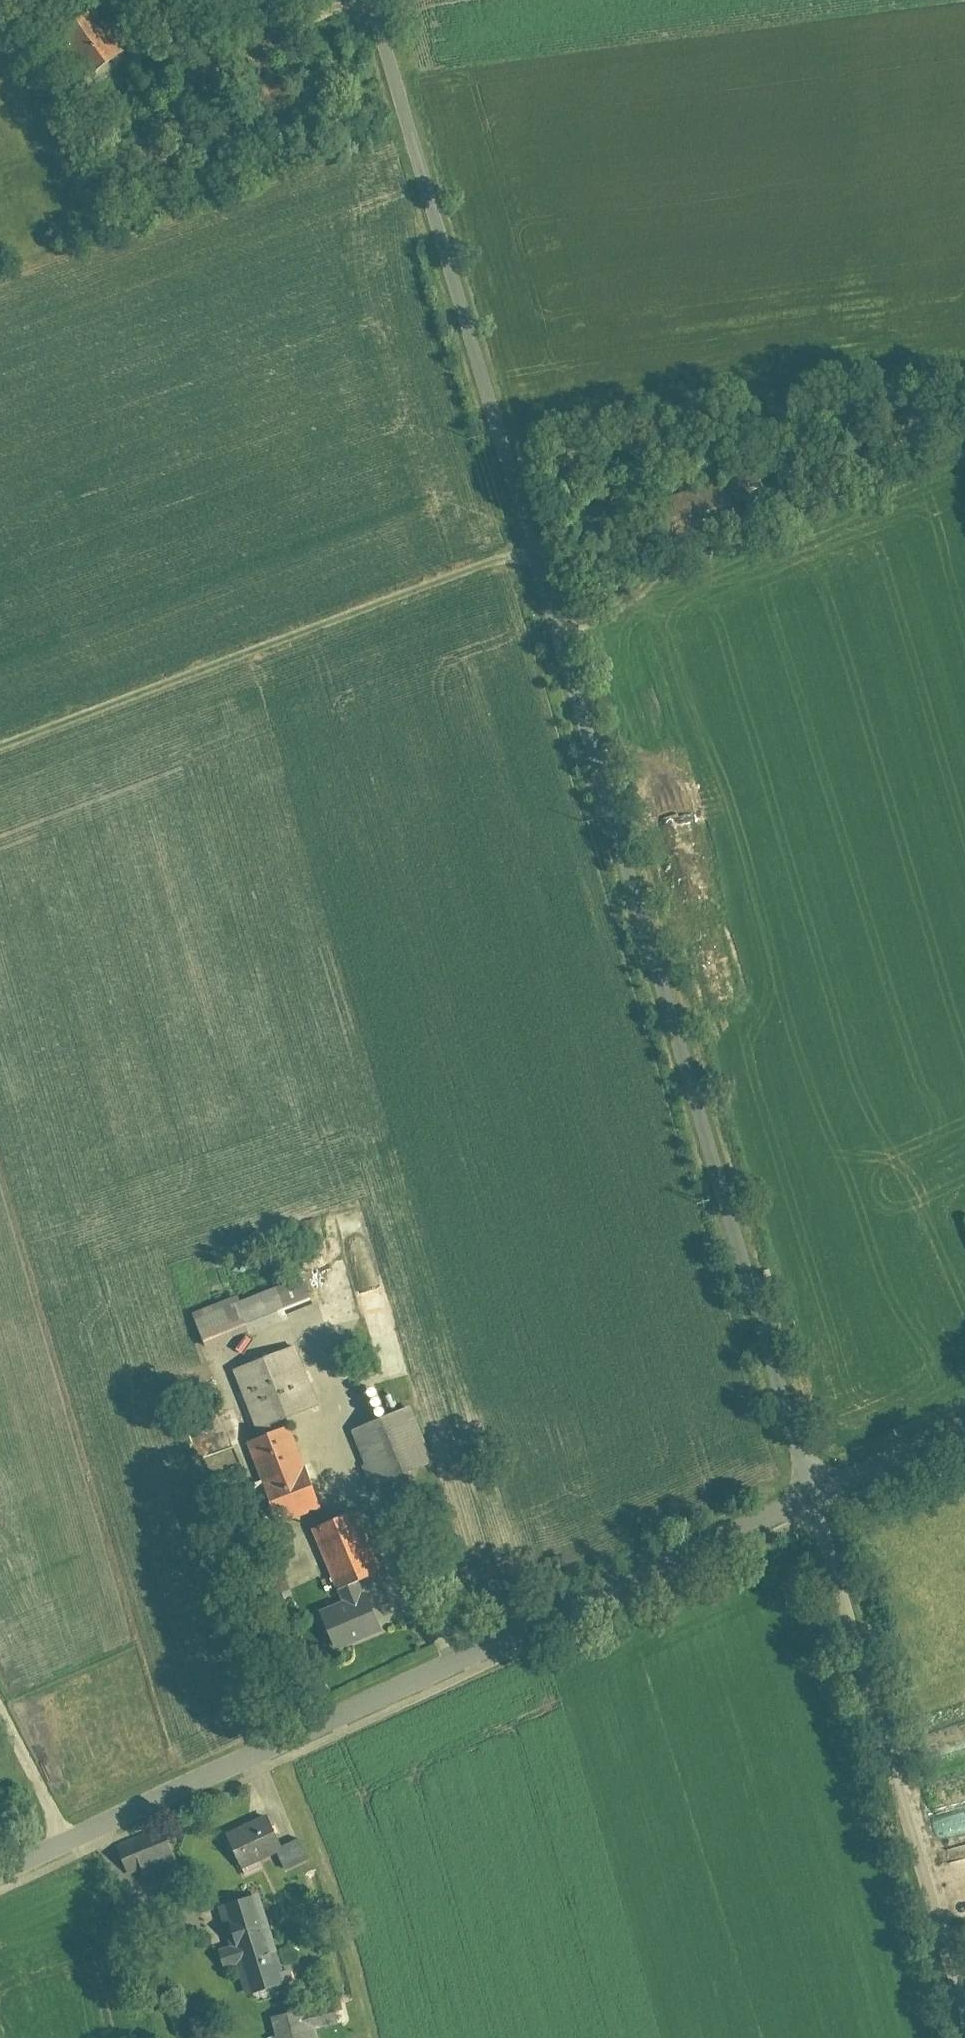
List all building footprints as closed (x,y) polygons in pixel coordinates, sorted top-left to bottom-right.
[(92,5),(56,31),(99,92),(135,66),(92,5)] [(310,1279),(250,1304),(247,1296),(201,1315),(214,1348),(320,1304),(310,1279)] [(299,1354),(239,1376),(257,1425),(317,1403),(299,1354)] [(413,1409),(354,1431),(374,1486),(434,1464),(413,1409)] [(301,1430),(246,1448),(273,1531),(328,1512),(301,1430)] [(334,1613),(350,1650),(390,1632),(367,1579),(387,1570),(362,1512),(314,1533),(341,1592),(347,1589),(354,1604),(334,1613)] [(234,1833),(250,1876),(285,1863),(289,1874),(315,1864),(305,1839),(285,1846),(274,1818),(234,1833)] [(118,1845),(134,1887),(188,1868),(172,1825),(118,1845)] [(261,1901),(221,1915),(252,2003),(292,1989),(261,1901)] [(273,2036),(274,2037),(323,2037),(319,2023),(273,2036)]
